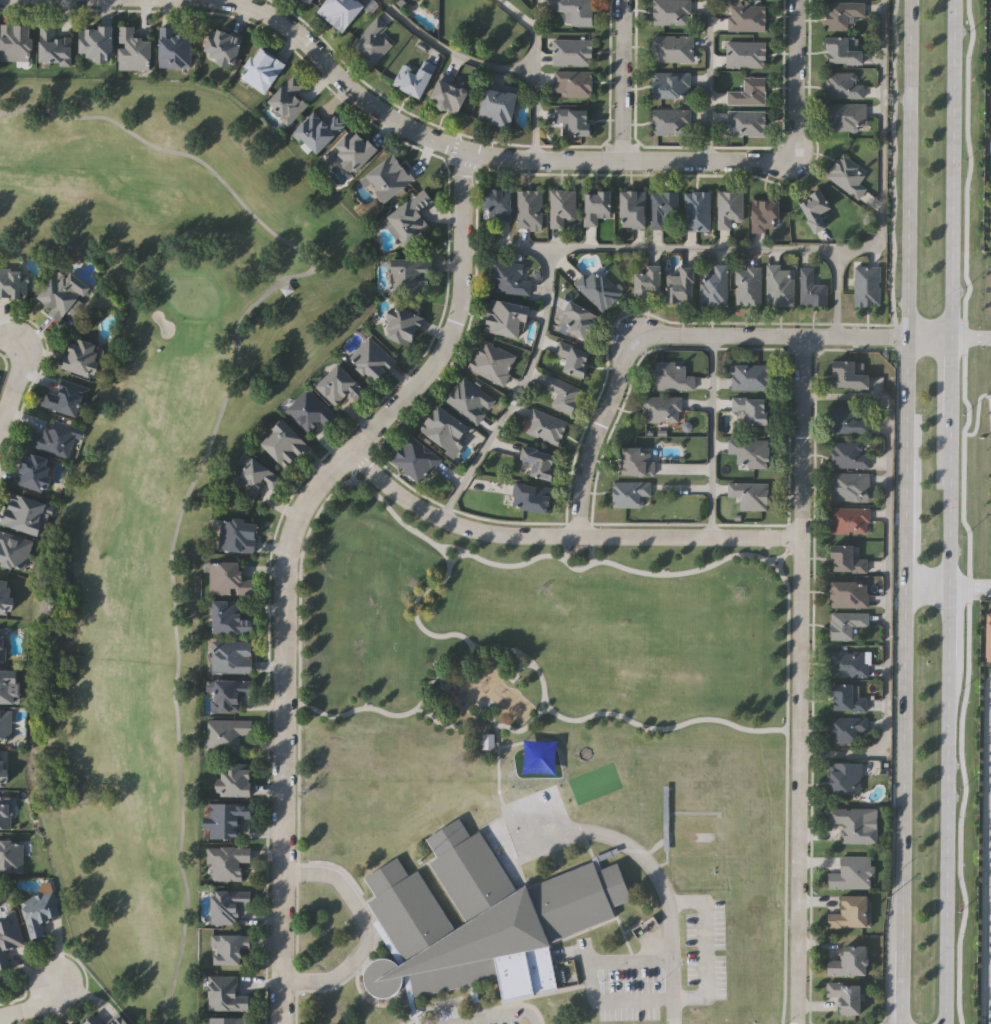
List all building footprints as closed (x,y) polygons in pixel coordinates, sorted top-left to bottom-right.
[(315,10),(323,0),(356,0),(362,5),(340,31),(315,10)] [(554,10),(554,0),(591,0),(591,24),(565,24),(565,10),(554,10)] [(652,24),(652,0),(689,0),(689,24),(652,24)] [(825,28),(825,0),(864,0),(864,14),(848,14),(848,28),(825,28)] [(765,30),(728,30),(728,4),(765,4),(765,30)] [(392,45),(371,66),(349,44),(377,16),(387,26),(380,33),(392,45)] [(33,23),(33,60),(2,60),(2,23),(33,23)] [(74,35),(74,63),(42,63),(42,23),(57,23),(57,35),(74,35)] [(136,25),(136,36),(153,36),(153,69),(121,69),(121,25),(136,25)] [(116,26),(116,58),(83,58),(83,26),(116,26)] [(232,64),(201,56),(209,27),(240,35),(232,64)] [(190,67),(160,67),(160,28),(190,28),(190,67)] [(651,34),(692,34),(692,61),(651,61),(651,34)] [(862,62),(824,62),(824,35),(846,35),(846,48),(862,48),(862,62)] [(552,64),(552,38),(590,38),(590,64),(552,64)] [(764,41),(764,66),(725,66),(725,41),(764,41)] [(266,93),(238,77),(256,46),(284,61),(266,93)] [(391,85),(403,61),(430,74),(418,98),(391,85)] [(590,95),(554,95),(554,70),(590,70),(590,95)] [(689,97),(651,97),(651,71),(689,71),(689,97)] [(826,97),(826,71),(855,71),(855,83),(864,83),(864,97),(826,97)] [(264,101),(292,73),(303,83),(295,92),(308,105),(288,125),(264,101)] [(742,90),(742,75),(764,75),(764,103),(727,103),(727,90),(742,90)] [(465,90),(454,113),(426,100),(437,77),(465,90)] [(508,127),(475,120),(483,86),(515,93),(508,127)] [(827,129),(827,101),(865,101),(865,129),(827,129)] [(591,135),(563,135),(563,122),(553,122),(553,108),(591,108),(591,135)] [(651,135),(651,108),(690,108),(690,135),(651,135)] [(727,135),(727,109),(766,109),(766,135),(727,135)] [(345,124),(314,154),(291,131),(312,110),(325,123),(335,113),(345,124)] [(374,149),(352,172),(328,150),(351,126),(374,149)] [(824,175),(842,152),(867,170),(858,183),(865,188),(857,199),(824,175)] [(412,180),(380,202),(362,175),(394,153),(412,180)] [(417,211),(428,225),(402,245),(381,218),(422,188),(431,200),(417,211)] [(509,220),(482,220),(482,188),(509,188),(509,220)] [(575,220),(563,220),(563,227),(549,227),(549,189),(575,189),(575,220)] [(829,207),(818,213),(824,225),(812,231),(796,201),(820,189),(829,207)] [(542,190),(541,226),(516,226),(516,190),(542,190)] [(609,190),(609,216),(596,216),(596,225),(583,225),(583,190),(609,190)] [(644,190),(644,227),(618,227),(618,190),(644,190)] [(678,190),(678,213),(664,213),(664,229),(650,229),(650,190),(678,190)] [(709,190),(709,230),(684,230),(684,190),(709,190)] [(742,191),(742,219),(730,219),(730,229),(717,229),(717,191),(742,191)] [(777,199),(777,230),(750,230),(750,199),(777,199)] [(388,257),(429,257),(429,292),(388,292),(388,257)] [(492,261),(523,262),(523,273),(530,274),(529,293),(490,292),(492,261)] [(727,263),(727,304),(700,304),(700,273),(713,273),(713,263),(727,263)] [(632,294),(632,273),(643,273),(643,264),(658,264),(658,294),(632,294)] [(602,311),(574,284),(593,265),(621,292),(602,311)] [(854,265),(879,265),(879,304),(854,304),(854,265)] [(51,307),(38,297),(61,266),(89,286),(62,323),(47,313),(51,307)] [(664,301),(664,278),(673,278),(673,266),(692,266),(692,301),(664,301)] [(766,266),(793,266),(793,304),(766,304),(766,266)] [(761,304),(736,304),(736,267),(761,267),(761,304)] [(799,305),(799,267),(813,267),(813,282),(826,282),(826,305),(799,305)] [(28,298),(0,298),(0,269),(28,269),(28,298)] [(519,337),(482,330),(488,298),(526,305),(519,337)] [(596,315),(583,339),(558,326),(571,301),(596,315)] [(407,346),(379,333),(393,302),(421,316),(407,346)] [(395,357),(376,383),(348,362),(366,336),(395,357)] [(65,370),(72,338),(104,345),(97,377),(65,370)] [(503,385),(466,369),(480,338),(516,354),(503,385)] [(582,377),(559,370),(564,357),(554,353),(558,340),(591,350),(582,377)] [(831,387),(831,360),(866,360),(866,387),(831,387)] [(694,389),(653,389),(653,361),(684,361),(684,375),(694,375),(694,389)] [(346,393),(333,405),(313,384),(336,362),(364,391),(354,401),(346,393)] [(769,389),(731,389),(731,363),(769,363),(769,389)] [(555,391),(542,387),(546,374),(581,387),(572,414),(550,406),(555,391)] [(443,401),(459,375),(493,396),(478,422),(443,401)] [(45,390),(57,393),(61,378),(88,386),(79,416),(41,406),(45,390)] [(327,428),(319,421),(307,433),(284,409),(306,387),(338,418),(327,428)] [(643,395),(681,395),(681,422),(643,422),(643,395)] [(742,424),(742,410),(731,410),(731,397),(766,397),(766,424),(742,424)] [(416,428),(436,403),(471,431),(451,456),(416,428)] [(831,433),(831,404),(857,404),(857,418),(870,418),(870,433),(831,433)] [(523,433),(531,408),(567,420),(559,444),(523,433)] [(27,444),(32,429),(45,434),(50,418),(78,428),(67,459),(27,444)] [(257,442),(281,418),(309,445),(285,470),(257,442)] [(440,458),(419,484),(388,458),(409,433),(440,458)] [(734,468),(734,438),(768,438),(768,467),(734,468)] [(832,467),(832,441),(862,442),(862,450),(869,450),(869,468),(832,467)] [(530,462),(518,459),(522,445),(555,454),(548,481),(527,475),(530,462)] [(652,449),(652,475),(619,475),(619,449),(652,449)] [(47,493),(16,483),(25,452),(56,461),(47,493)] [(274,491),(264,483),(254,497),(232,481),(249,456),(282,478),(274,491)] [(868,500),(832,500),(832,473),(868,473),(868,500)] [(650,481),(650,496),(642,496),(642,507),(612,507),(612,481),(650,481)] [(737,499),(727,498),(728,481),(768,483),(767,510),(737,510),(737,499)] [(511,508),(514,484),(551,488),(548,512),(511,508)] [(2,524),(12,492),(49,503),(39,536),(2,524)] [(831,534),(831,507),(868,507),(868,534),(831,534)] [(255,551),(219,550),(220,519),(256,520),(255,551)] [(24,570),(0,563),(0,532),(33,541),(24,570)] [(830,544),(851,545),(851,557),(866,558),(866,572),(829,571),(830,544)] [(252,578),(252,594),(210,594),(210,560),(240,560),(240,578),(252,578)] [(9,614),(0,613),(0,579),(14,581),(9,614)] [(867,607),(829,607),(829,582),(867,582),(867,607)] [(252,618),(251,634),(209,633),(209,600),(240,600),(240,618),(252,618)] [(829,639),(829,612),(868,611),(868,626),(851,626),(852,639),(829,639)] [(211,641),(250,641),(250,672),(211,672),(211,641)] [(868,650),(868,676),(829,676),(829,650),(868,650)] [(18,703),(0,703),(0,670),(18,670),(18,703)] [(241,712),(212,712),(212,679),(250,679),(250,694),(241,694),(241,712)] [(851,683),(851,694),(867,694),(867,711),(829,711),(829,683),(851,683)] [(11,741),(0,741),(0,709),(11,709),(11,741)] [(857,730),(857,743),(829,743),(829,716),(867,716),(867,730),(857,730)] [(206,719),(253,719),(253,734),(240,734),(240,752),(206,752),(206,719)] [(494,736),(482,736),(482,752),(494,752),(494,736)] [(829,762),(861,762),(861,793),(829,793),(829,762)] [(249,796),(217,796),(217,763),(249,763),(249,796)] [(12,828),(0,828),(0,796),(12,796),(12,828)] [(249,818),(237,818),(237,838),(208,838),(208,803),(249,803),(249,818)] [(867,808),(867,826),(876,826),(876,843),(842,842),(842,822),(828,822),(828,807),(867,808)] [(545,946),(546,945),(555,988),(499,999),(495,982),(412,999),(407,973),(404,974),(405,978),(404,984),(401,989),(397,994),(392,997),(386,999),(380,998),(374,996),(369,991),(366,986),(365,980),(365,974),(368,968),(372,963),(378,960),(384,958),(390,959),(396,962),(398,963),(403,960),(368,903),(376,897),(365,879),(399,858),(410,876),(420,870),(455,927),(464,921),(429,864),(437,858),(426,841),(462,819),(473,836),(482,831),(517,887),(521,884),(523,889),(593,863),(596,872),(619,864),(632,898),(609,907),(614,918),(544,945),(545,946)] [(22,873),(0,873),(0,840),(22,840),(22,873)] [(206,863),(206,845),(250,846),(250,862),(241,862),(240,880),(210,879),(211,863),(206,863)] [(870,856),(870,887),(827,887),(827,872),(840,872),(840,856),(870,856)] [(235,924),(208,923),(209,888),(249,889),(249,904),(236,904),(235,924)] [(61,917),(43,921),(46,936),(31,939),(21,898),(55,890),(61,917)] [(866,928),(826,927),(826,911),(839,911),(839,894),(866,895),(866,928)] [(11,967),(0,970),(0,919),(16,915),(23,945),(6,949),(11,967)] [(248,934),(248,951),(239,951),(239,964),(211,964),(211,934),(248,934)] [(865,975),(826,975),(826,965),(840,965),(840,945),(865,945),(865,975)] [(206,1010),(206,975),(236,975),(236,995),(247,995),(247,1010),(206,1010)] [(859,983),(858,1015),(838,1014),(838,997),(826,997),(826,983),(859,983)] [(122,1014),(131,1023),(111,1023),(122,1014)] [(95,1015),(103,1023),(86,1023),(95,1015)]
